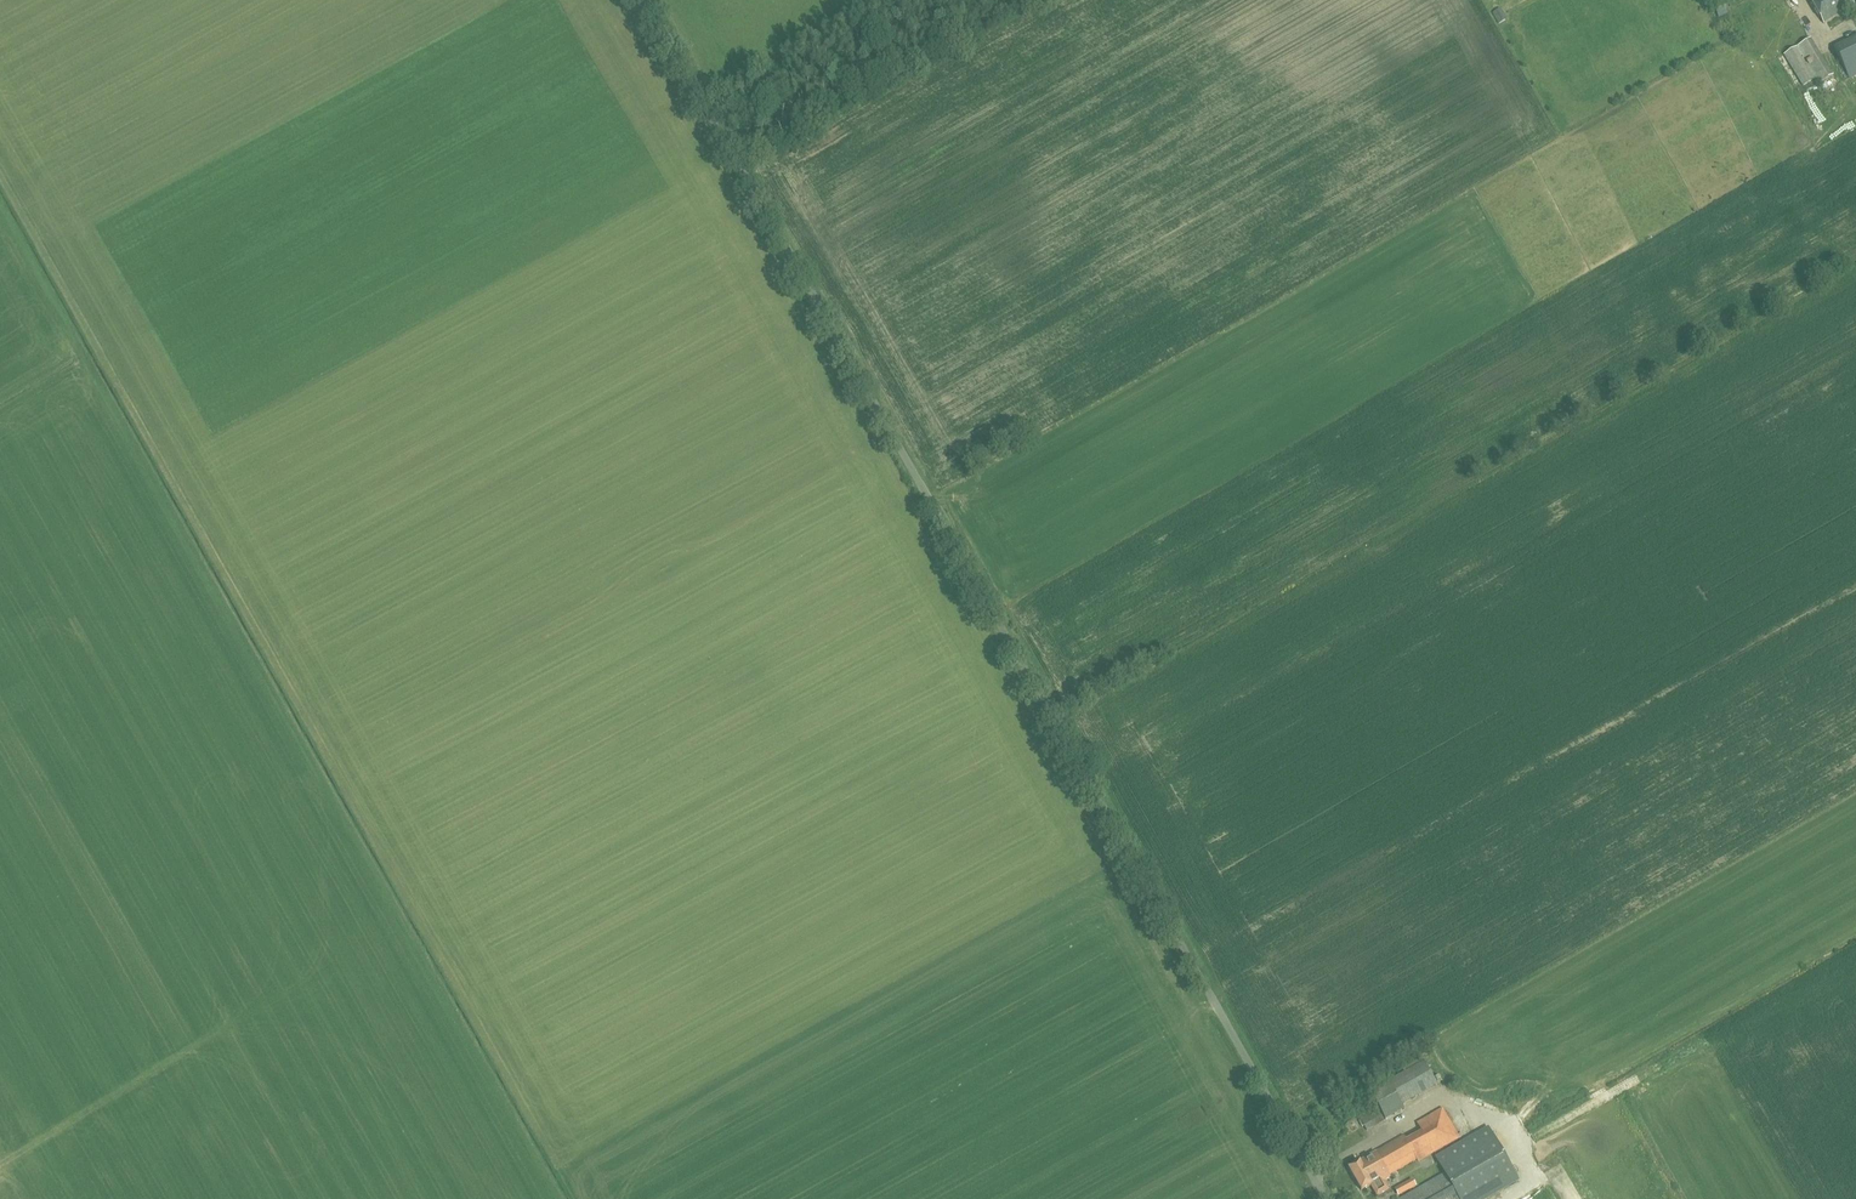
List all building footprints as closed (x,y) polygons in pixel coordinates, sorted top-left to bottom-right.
[(1854,5),(1852,0),(1810,0),(1824,23),(1854,5)] [(1719,18),(1728,14),(1722,1),(1713,4),(1719,18)] [(1855,76),(1855,36),(1834,48),(1850,80),(1855,76)] [(1819,84),(1833,75),(1811,38),(1784,55),(1803,86),(1815,79),(1819,84)] [(1386,1121),(1405,1110),(1402,1105),(1437,1086),(1421,1055),(1404,1064),(1407,1072),(1370,1092),(1386,1121)] [(1367,1131),(1385,1121),(1377,1107),(1359,1117),(1367,1131)] [(1418,1161),(1459,1138),(1442,1108),(1417,1123),(1422,1131),(1406,1140),(1404,1136),(1348,1168),(1362,1191),(1371,1185),(1377,1196),(1388,1189),(1384,1181),(1390,1178),(1388,1175),(1417,1159),(1418,1161)] [(1520,1181),(1489,1126),(1435,1157),(1444,1173),(1399,1198),(1489,1198),(1520,1181)] [(1399,1197),(1417,1187),(1413,1179),(1394,1189),(1399,1197)]
